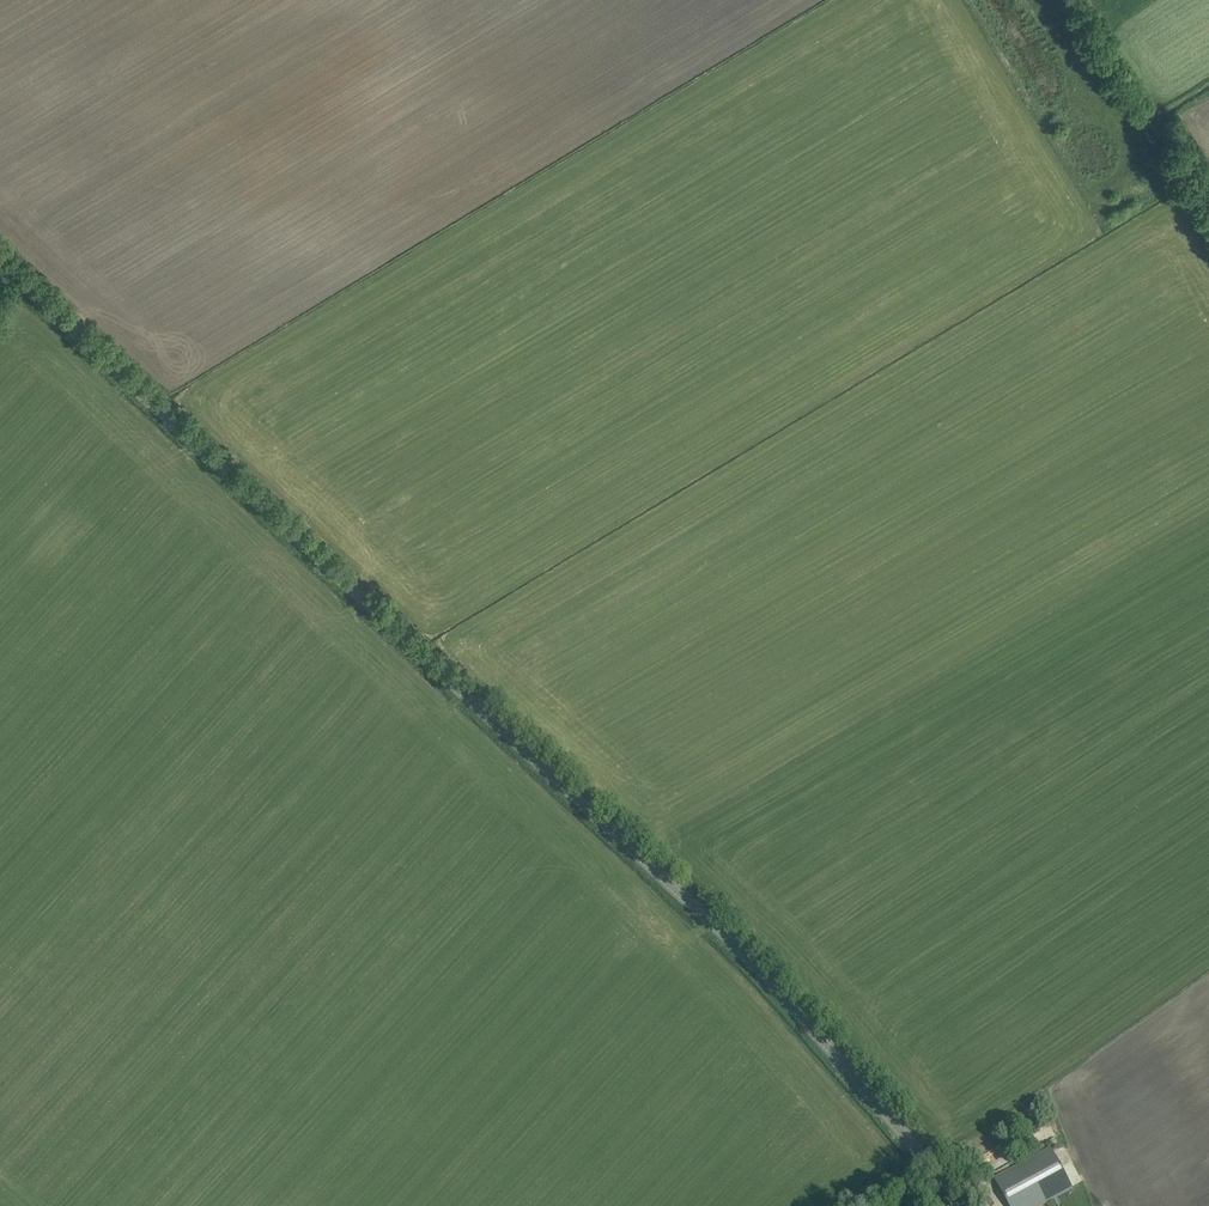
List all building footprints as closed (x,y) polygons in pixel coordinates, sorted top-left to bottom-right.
[(994,1178),(1009,1205),(1041,1205),(1073,1189),(1051,1148),(994,1178)]
